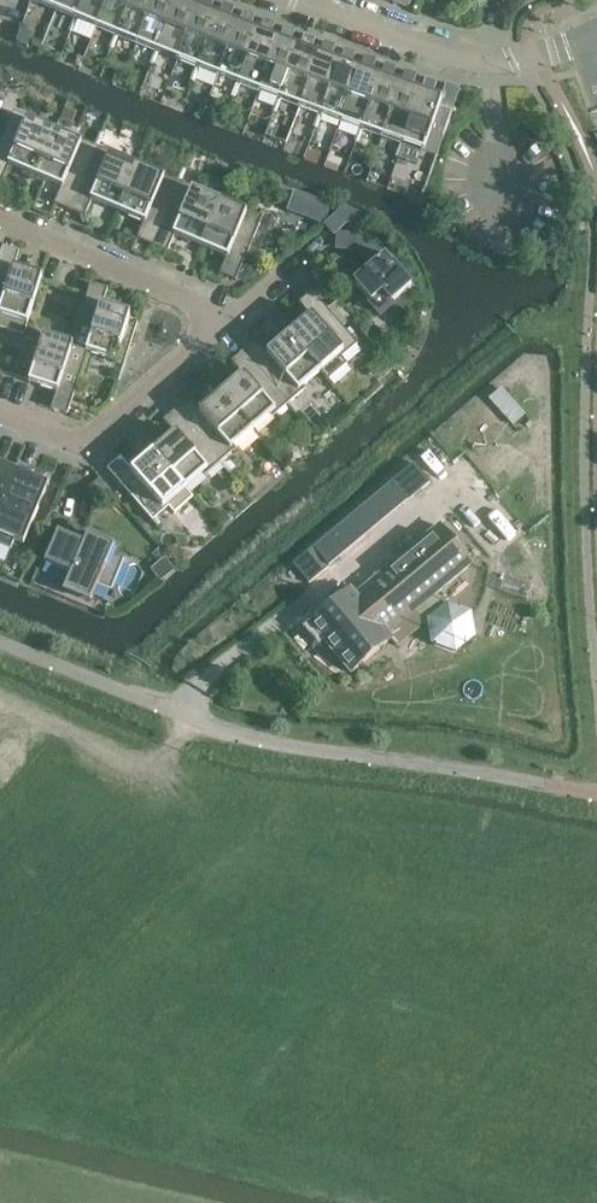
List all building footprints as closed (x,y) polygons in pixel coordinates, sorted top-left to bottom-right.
[(31,0),(56,11),(61,0),(31,0)] [(56,11),(77,20),(85,0),(61,0),(56,11)] [(77,20),(97,28),(108,0),(85,0),(77,20)] [(97,28),(117,36),(132,0),(108,0),(97,28)] [(117,36),(137,45),(155,0),(132,0),(117,36)] [(157,53),(178,2),(173,0),(155,0),(137,45),(157,53)] [(157,53),(178,61),(198,10),(189,7),(191,0),(179,0),(178,2),(157,53)] [(178,61),(198,69),(218,18),(209,15),(215,0),(202,0),(198,10),(178,61)] [(218,18),(198,69),(218,77),(238,26),(229,22),(235,7),(223,3),(218,18)] [(238,26),(218,77),(239,85),(259,34),(249,30),(255,16),(244,11),(238,26)] [(259,34),(239,85),(259,93),(279,42),(270,38),(275,23),(264,19),(259,34)] [(279,42),(259,93),(280,100),(299,49),(290,46),(296,31),(284,27),(279,42)] [(299,49),(280,100),(300,108),(319,57),(310,53),(316,39),(305,34),(299,49)] [(319,57),(300,108),(321,116),(340,64),(331,61),(336,46),(325,42),(319,57)] [(340,64),(321,116),(341,123),(360,72),(351,68),(357,54),(345,50),(340,64)] [(380,79),(371,76),(376,61),(365,57),(360,72),(341,123),(362,130),(380,79)] [(380,79),(362,130),(382,138),(401,86),(391,83),(397,68),(386,64),(380,79)] [(401,86),(382,138),(403,145),(421,94),(412,90),(417,75),(406,71),(401,86)] [(421,94),(403,145),(424,152),(437,157),(443,138),(453,111),(453,110),(441,106),(443,101),(433,97),(438,82),(426,78),(421,94)] [(3,182),(10,166),(36,177),(54,133),(32,123),(33,120),(14,112),(0,144),(0,181),(3,182)] [(55,204),(70,211),(97,147),(78,139),(77,142),(54,133),(36,177),(62,188),(55,204)] [(97,147),(70,211),(85,217),(92,201),(118,212),(137,168),(115,158),(116,155),(97,147)] [(160,177),(137,168),(118,212),(144,223),(138,239),(153,246),(180,182),(161,174),(160,177)] [(180,182),(153,246),(168,252),(175,236),(201,247),(220,203),(197,193),(199,190),(180,182)] [(242,212),(220,203),(201,247),(227,258),(220,274),(236,281),(263,218),(244,209),(242,212)] [(344,208),(324,225),(333,235),(349,221),(359,231),(372,220),(344,208)] [(585,235),(584,225),(575,226),(576,236),(585,235)] [(374,263),(370,266),(372,269),(355,284),(381,314),(392,305),(412,288),(373,244),(364,251),(374,263)] [(0,258),(0,315),(0,316),(0,328),(24,336),(28,325),(42,280),(43,279),(27,274),(15,270),(20,253),(3,248),(0,258)] [(116,362),(130,317),(130,316),(103,307),(108,290),(91,285),(72,346),(72,347),(88,353),(116,362)] [(313,292),(300,304),(311,317),(290,335),(323,374),(329,381),(348,365),(342,358),(358,344),(313,292)] [(323,374),(290,335),(268,354),(257,341),(244,352),(289,404),(323,374)] [(72,347),(72,346),(44,337),(29,383),(57,392),(52,409),(68,414),(88,353),(72,347)] [(289,404),(244,352),(232,362),(243,376),(222,394),(256,433),(289,404)] [(490,397),(514,425),(526,414),(512,398),(511,398),(501,387),(490,397)] [(256,433),(222,394),(200,413),(189,399),(176,410),(222,463),(256,433)] [(222,463),(176,410),(164,421),(175,434),(154,453),(188,492),(222,463)] [(153,522),(169,508),(175,514),(193,498),(188,492),(154,453),(133,471),(121,458),(108,469),(153,522)] [(16,470),(0,464),(0,508),(16,470)] [(390,484),(407,503),(430,483),(414,464),(390,484)] [(11,549),(14,542),(22,545),(37,509),(31,507),(36,497),(37,497),(39,497),(41,496),(42,495),(43,494),(44,492),(45,491),(45,489),(45,487),(45,486),(44,484),(43,483),(42,481),(16,470),(0,508),(0,545),(11,549)] [(365,538),(349,519),(293,566),(309,585),(365,538)] [(352,674),(391,640),(396,646),(423,625),(413,613),(420,608),(431,620),(446,608),(435,595),(472,565),(439,526),(355,596),(351,591),(311,625),(352,674)] [(58,531),(45,563),(71,574),(65,588),(67,589),(68,588),(91,598),(90,599),(92,600),(98,585),(112,591),(125,559),(111,554),(115,545),(88,534),(85,543),(58,531)] [(479,644),(481,634),(479,624),(474,617),(467,611),(457,609),(447,610),(443,612),(438,615),(435,619),(432,624),(430,633),(431,642),(433,647),(436,651),(444,657),(450,659),(454,660),(459,659),(465,658),(473,653),(476,649),(479,644)]
